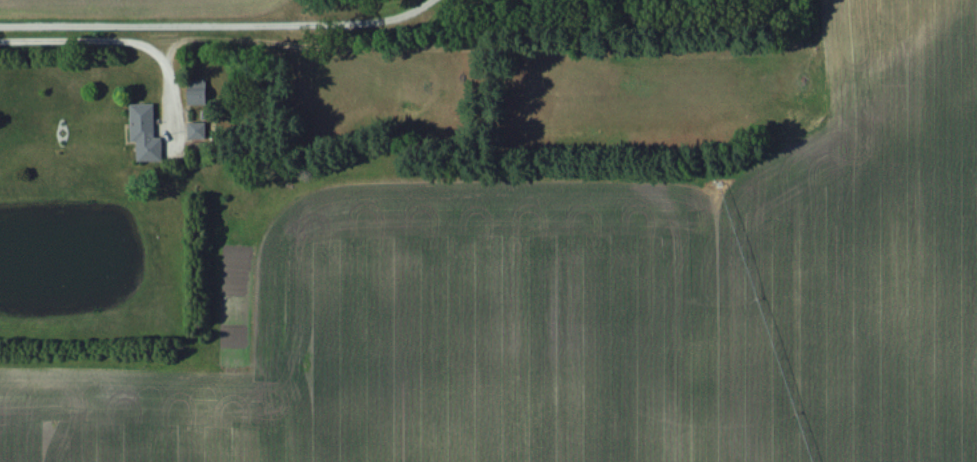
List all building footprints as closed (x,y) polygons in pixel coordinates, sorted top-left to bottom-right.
[(184,81),(184,105),(203,105),(203,81),(184,81)] [(126,104),(127,142),(133,142),(133,162),(158,162),(158,137),(151,137),(150,104),(126,104)] [(186,138),(203,138),(203,123),(186,123),(186,138)]
